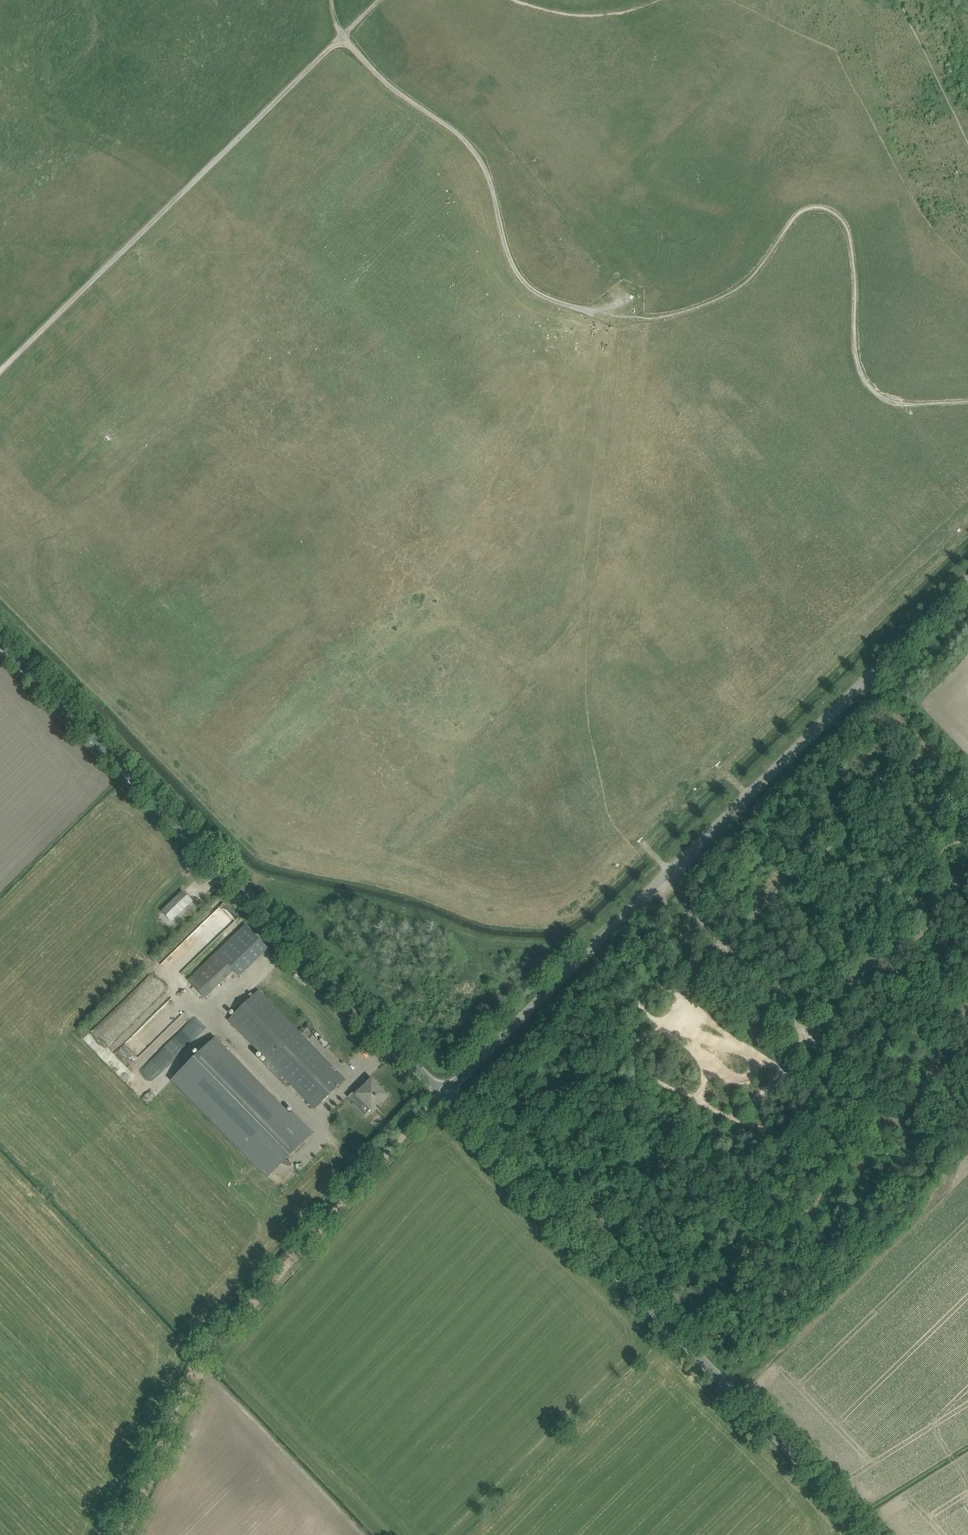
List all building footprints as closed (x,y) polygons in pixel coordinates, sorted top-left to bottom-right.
[(183,892),(166,909),(175,917),(191,901),(183,892)] [(205,998),(234,970),(239,976),(268,948),(246,925),(188,980),(205,998)] [(315,1109),(338,1087),(345,1080),(259,991),(229,1020),(267,1059),(264,1063),(278,1077),(281,1074),(315,1109)] [(124,1027),(114,1017),(109,1022),(105,1019),(92,1033),(99,1040),(105,1034),(111,1040),(124,1027)] [(288,1115),(214,1040),(174,1079),(268,1177),(301,1145),(302,1143),(304,1142),(305,1140),(305,1138),(306,1136),(306,1134),(306,1129),(305,1128),(304,1126),(303,1124),(302,1122),(299,1119),(292,1112),(288,1115)] [(364,1102),(371,1110),(386,1095),(372,1080),(365,1086),(363,1084),(364,1082),(348,1097),(349,1098),(351,1095),(361,1105),(364,1102)]
